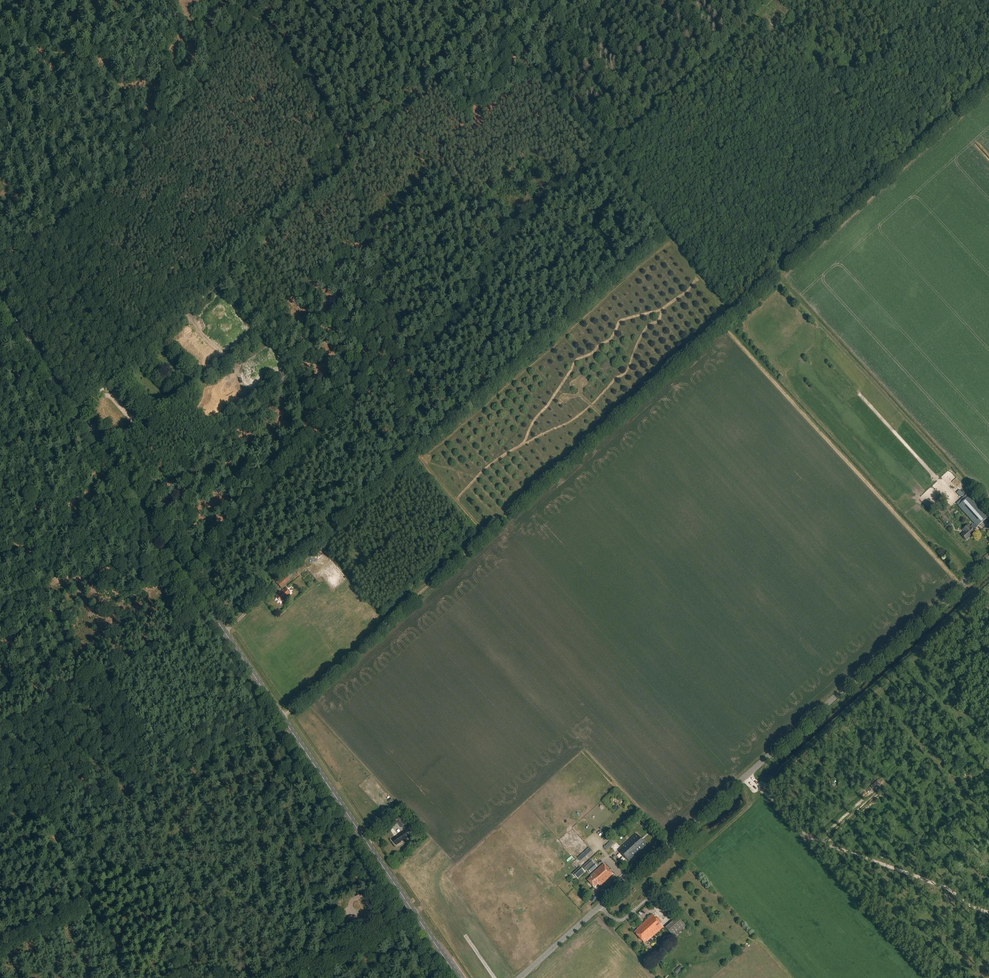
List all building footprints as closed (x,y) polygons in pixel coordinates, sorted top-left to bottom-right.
[(977,526),(987,517),(966,495),(965,496),(961,499),(956,504),(975,524),(970,527),(962,535),(967,540),(975,533),(972,530),(977,526)] [(310,560),(312,566),(323,562),(322,560),(320,561),(318,556),(310,560)] [(290,579),(298,573),(294,569),(287,575),(290,579)] [(334,590),(348,579),(342,571),(339,574),(338,573),(335,575),(337,576),(334,578),(336,580),(329,584),(334,590)] [(290,580),(286,576),(277,584),(281,588),(290,580)] [(291,593),(286,587),(275,596),(276,597),(279,601),(280,602),(291,593)] [(408,816),(406,813),(398,819),(403,827),(409,823),(406,818),(408,816)] [(409,837),(405,830),(399,834),(393,839),(397,845),(409,837)] [(647,845),(637,834),(619,850),(629,861),(647,845)] [(608,851),(615,844),(612,841),(605,848),(608,851)] [(588,847),(579,859),(583,862),(592,850),(588,847)] [(594,863),(591,860),(581,868),(580,867),(573,874),(578,879),(586,872),(585,871),(594,863)] [(613,874),(604,864),(591,875),(592,876),(588,880),(591,883),(590,883),(592,885),(595,888),(599,884),(600,886),(613,874)] [(597,867),(594,864),(588,869),(590,873),(597,867)] [(664,927),(653,915),(638,928),(638,929),(635,932),(644,943),(647,941),(648,941),(664,927)] [(685,926),(677,917),(666,928),(674,936),(685,926)]
